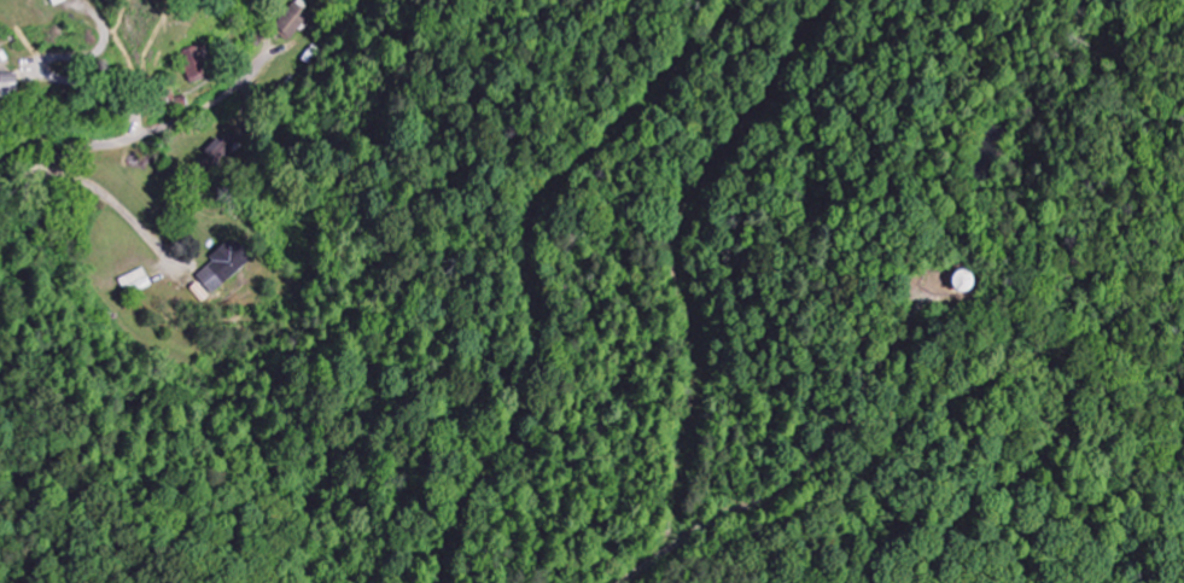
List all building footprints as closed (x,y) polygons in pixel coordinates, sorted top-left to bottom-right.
[(277,28),(292,40),(312,16),(296,3),(277,28)] [(191,83),(215,77),(207,45),(183,51),(191,83)] [(197,277),(215,296),(253,260),(233,238),(211,258),(214,262),(197,277)] [(956,293),(975,291),(974,271),(955,272),(956,293)]
